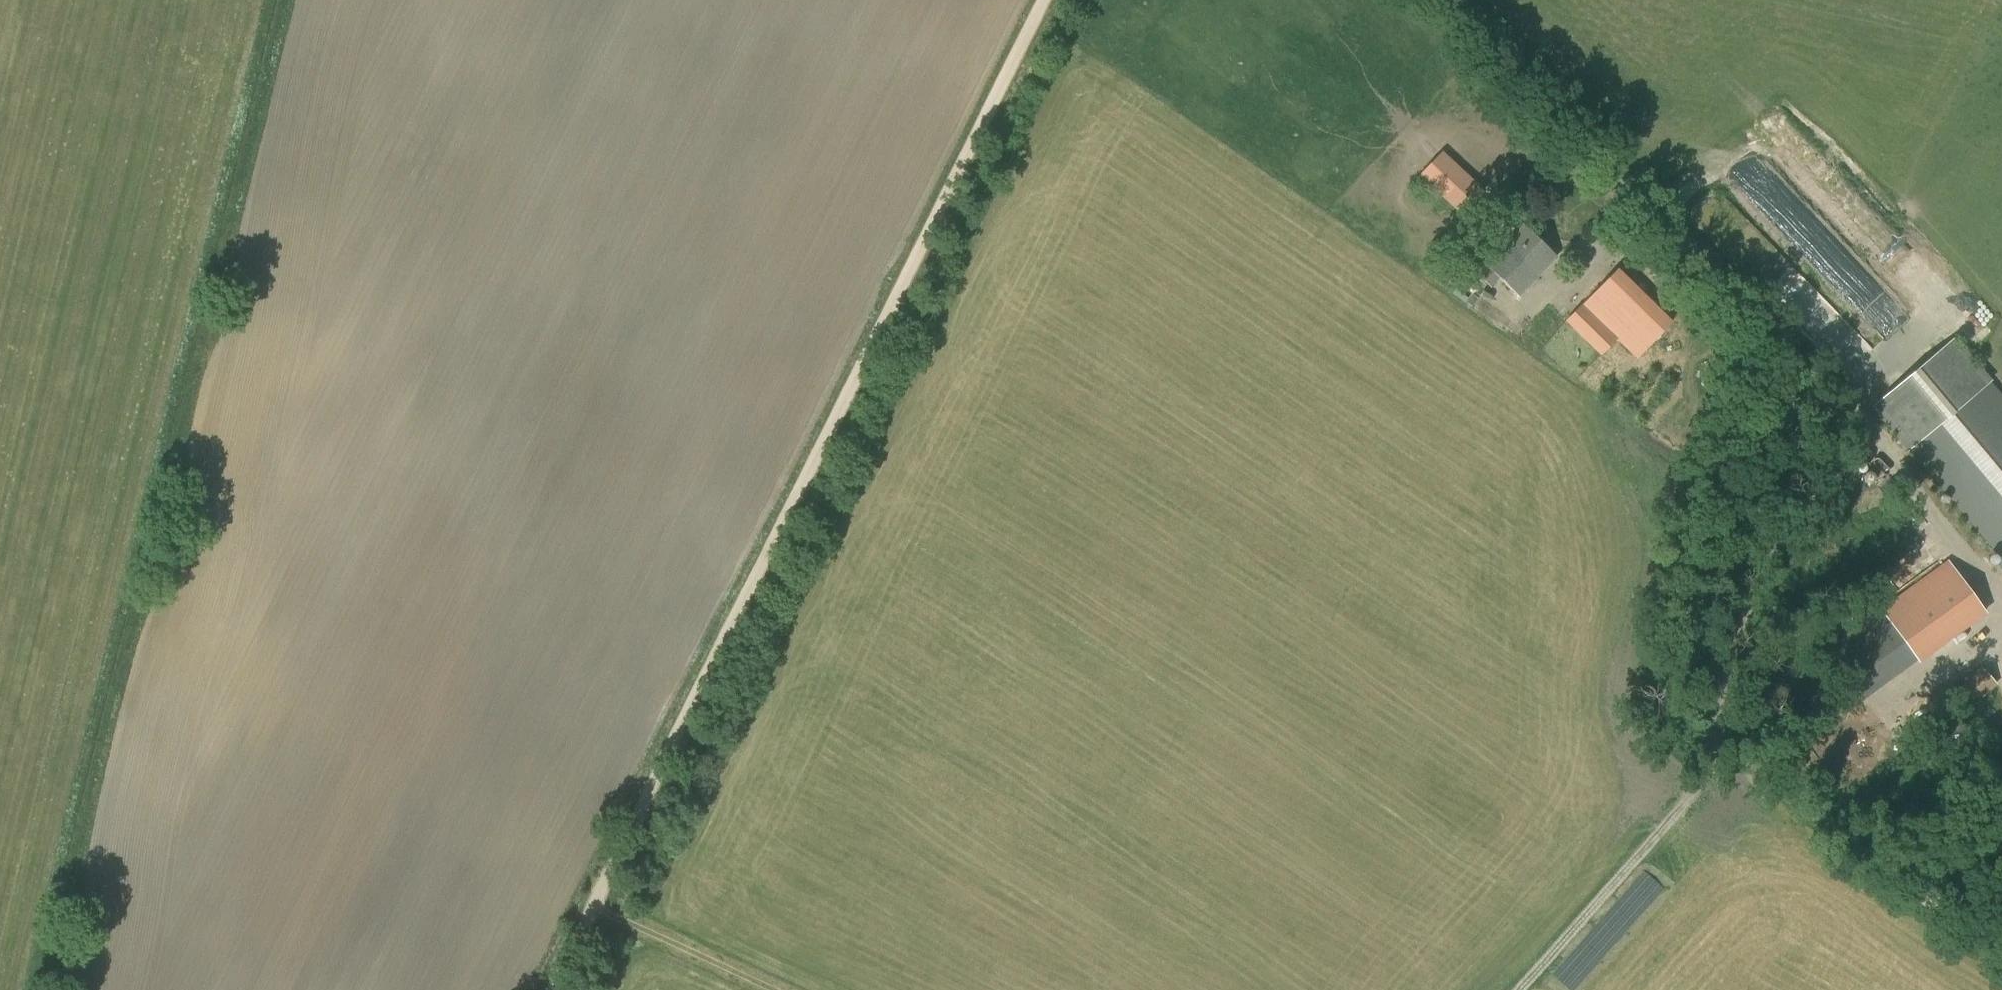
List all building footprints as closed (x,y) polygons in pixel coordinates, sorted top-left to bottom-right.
[(1461,210),(1480,189),(1444,156),(1425,177),(1461,210)] [(1519,296),(1557,257),(1523,224),(1485,264),(1487,265),(1477,275),(1490,287),(1500,278),(1519,296)] [(1658,326),(1681,302),(1666,288),(1668,285),(1632,250),(1564,321),(1600,356),(1615,341),(1636,361),(1655,341),(1633,320),(1643,310),(1658,326)] [(1863,338),(1833,353),(1841,369),(1871,354),(1863,338)] [(1872,406),(2001,559),(2001,397),(1951,338),(1872,406)] [(1865,698),(1983,613),(1947,562),(1828,647),(1865,698)] [(1973,706),(1997,684),(1980,666),(1956,688),(1973,706)]
